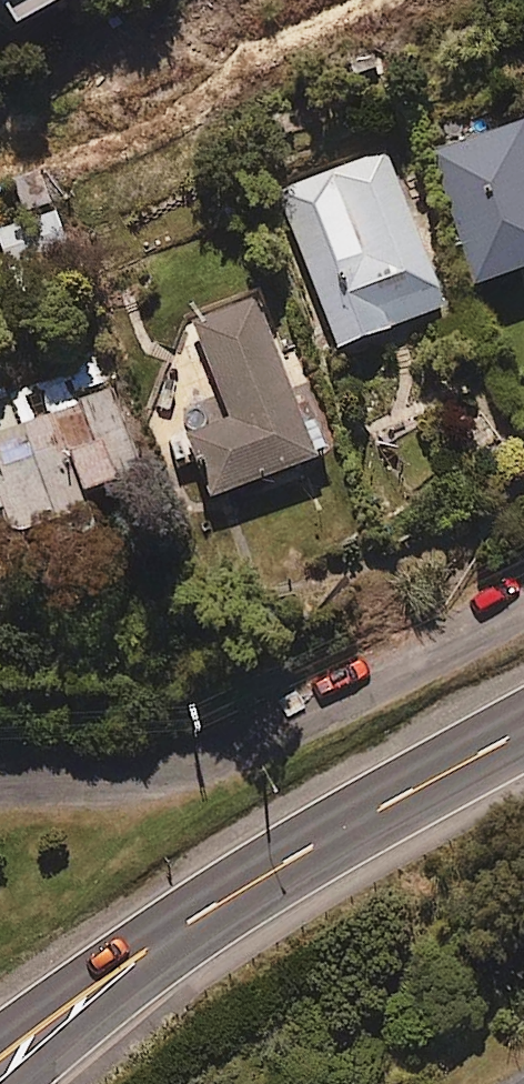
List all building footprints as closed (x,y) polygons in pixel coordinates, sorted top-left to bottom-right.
[(38,0),(0,0),(0,21),(38,0)] [(432,145),(476,273),(523,257),(523,114),(432,145)] [(438,306),(384,151),(278,188),(332,342),(438,306)] [(299,422),(252,297),(186,322),(221,415),(175,432),(199,497),(319,452),(307,419),(299,422)] [(2,533),(36,517),(48,544),(90,525),(79,499),(143,470),(89,348),(0,387),(0,529),(2,533)]
